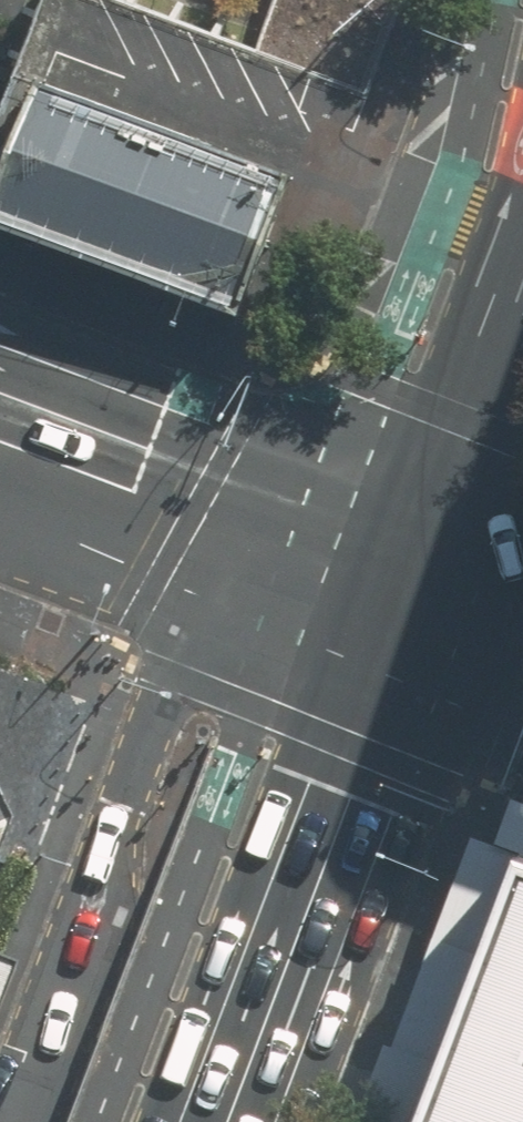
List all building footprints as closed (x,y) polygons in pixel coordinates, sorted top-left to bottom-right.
[(18,73),(0,120),(0,222),(242,313),(292,175),(18,73)] [(517,852),(416,1121),(522,1121),(522,854),(517,852)] [(11,967),(0,960),(0,996),(11,967)]
